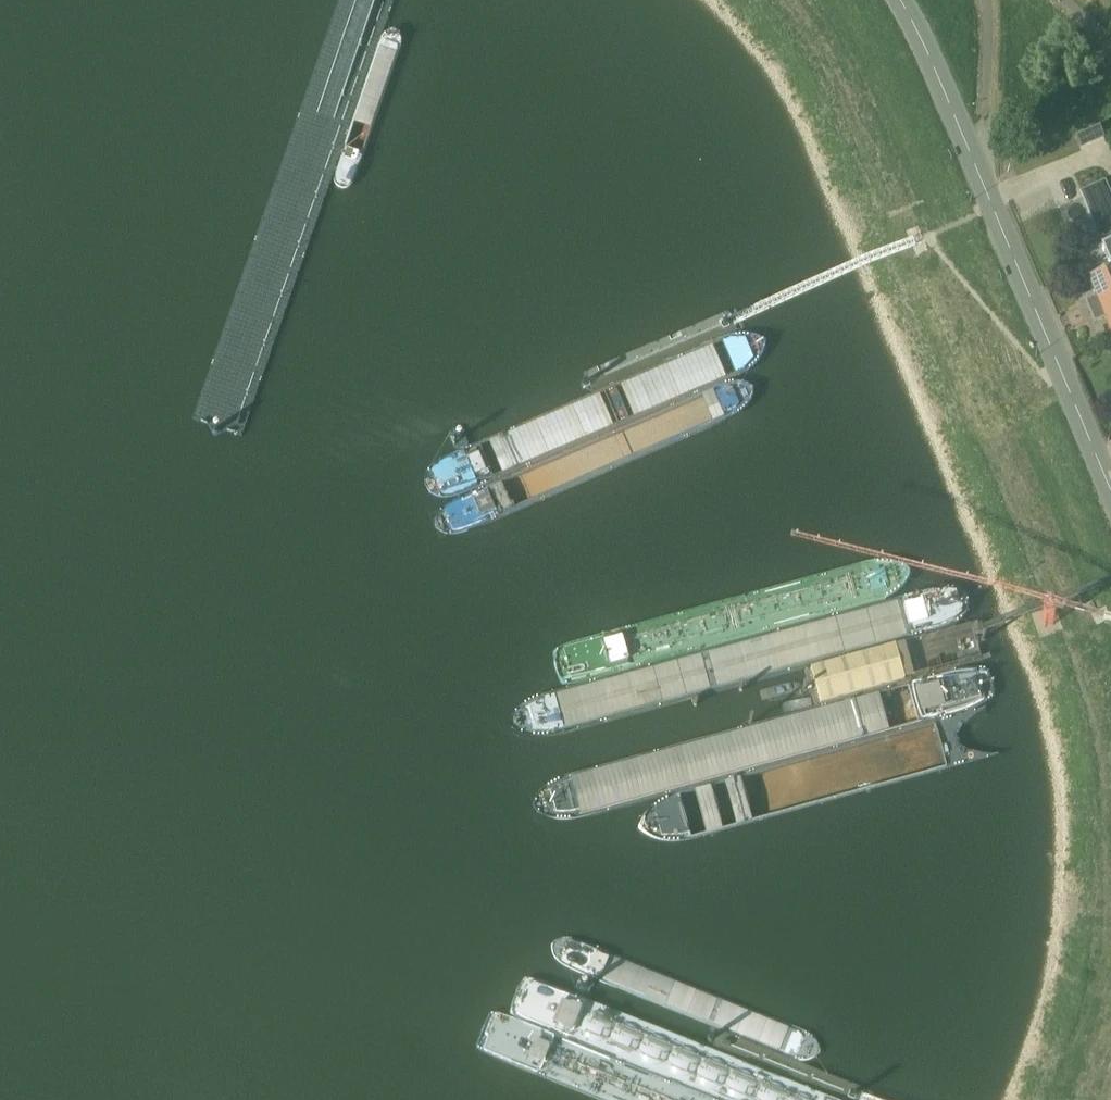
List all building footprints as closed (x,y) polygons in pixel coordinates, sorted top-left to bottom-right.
[(1080,149),(1103,138),(1098,127),(1074,137),(1080,149)] [(1110,206),(1110,194),(1105,180),(1081,190),(1090,214),(1110,206)] [(1100,308),(1110,303),(1110,269),(1088,278),(1100,307),(1100,308)] [(1100,308),(1110,333),(1110,303),(1100,308)]
